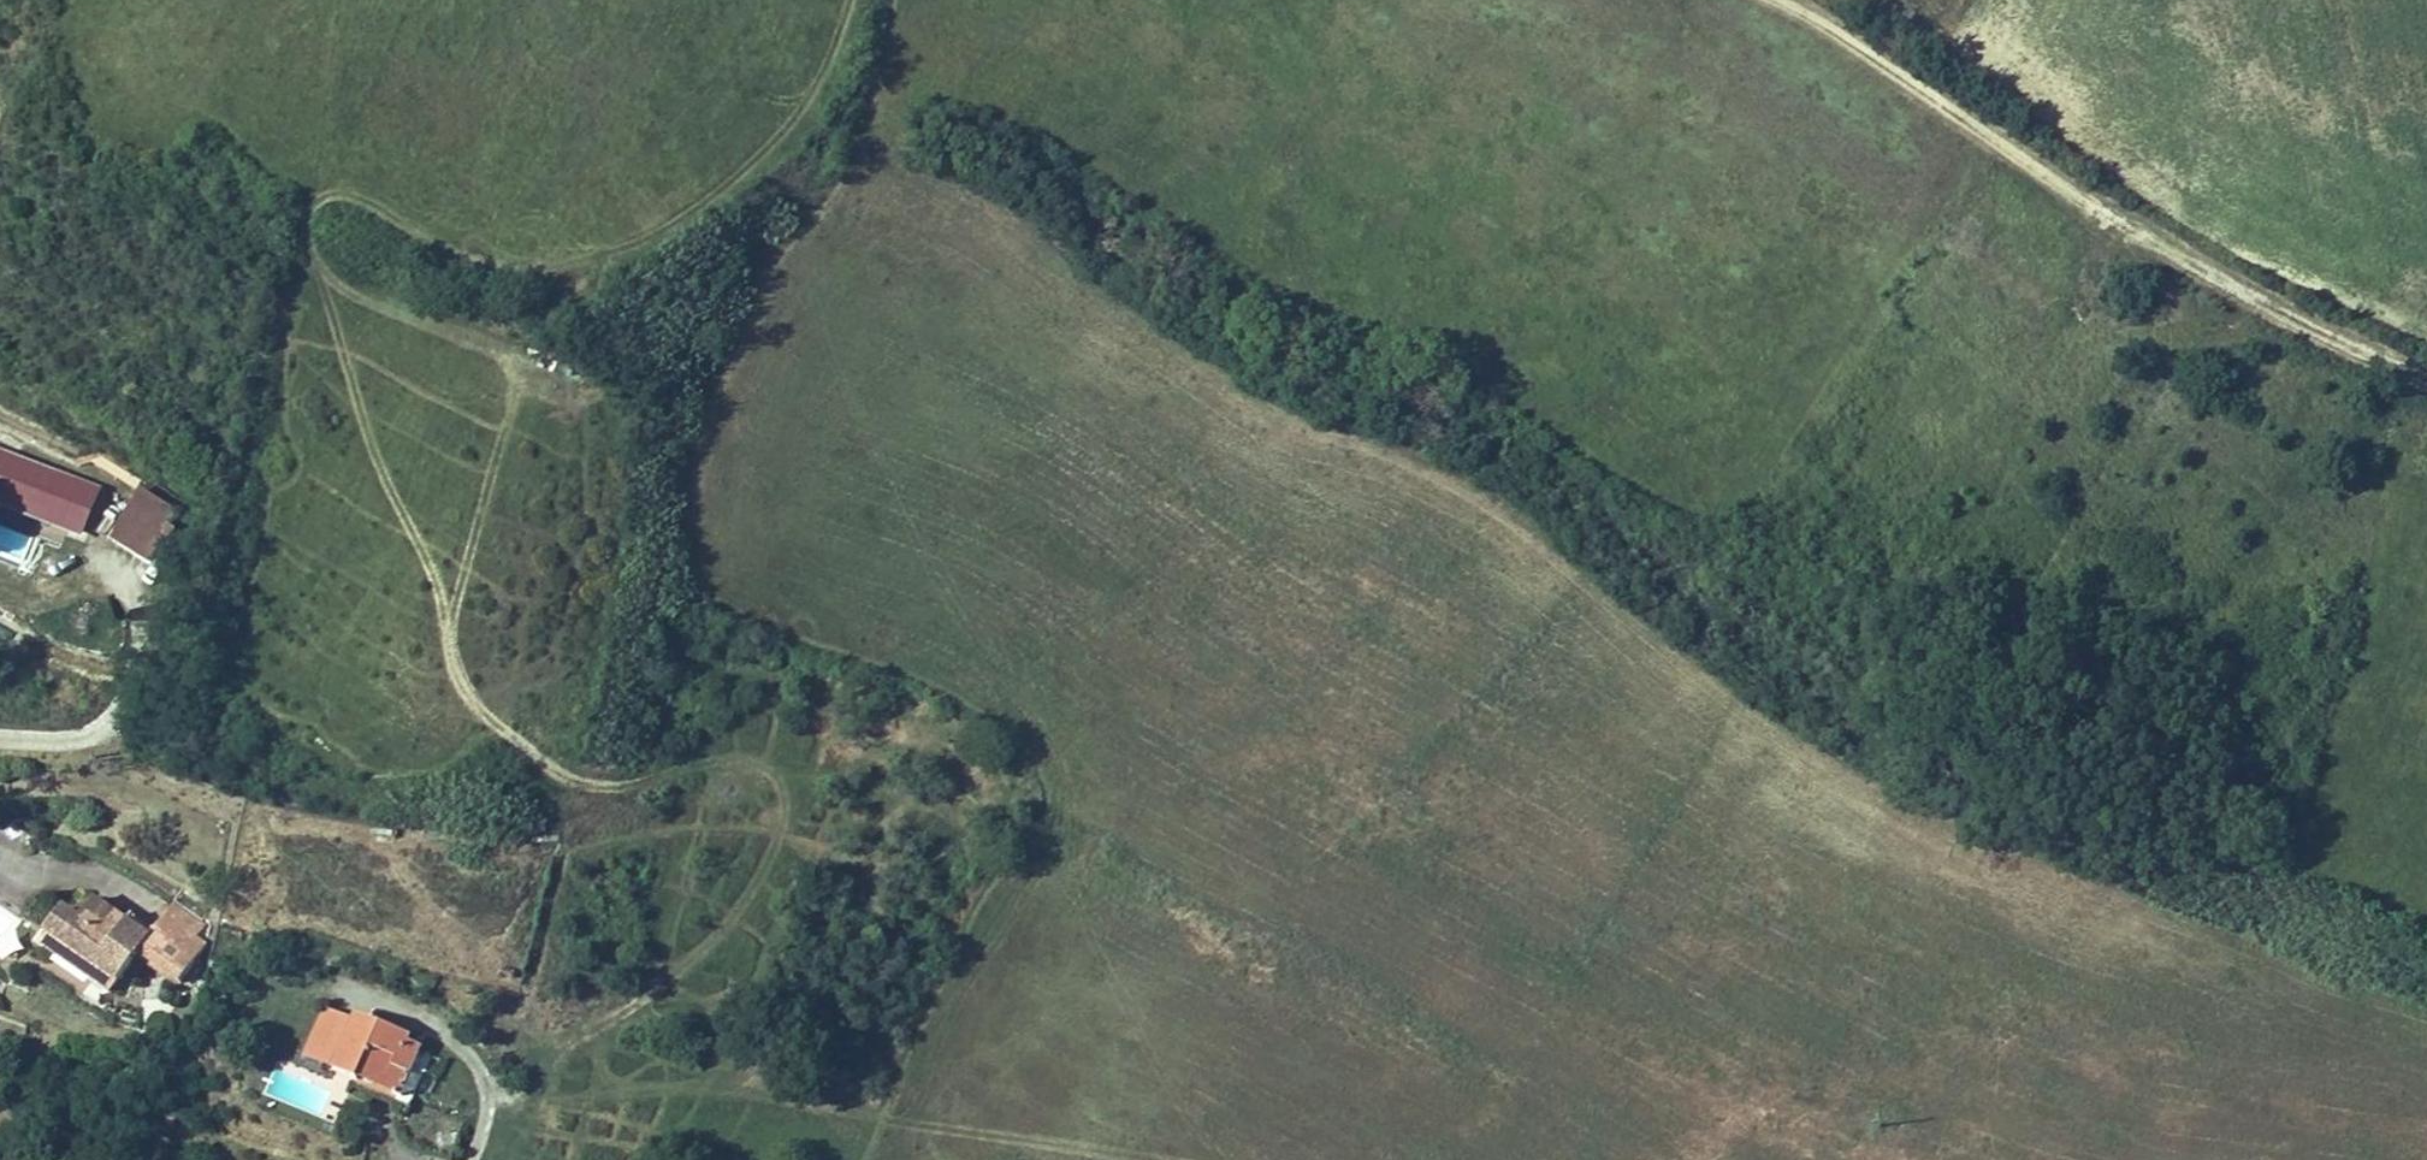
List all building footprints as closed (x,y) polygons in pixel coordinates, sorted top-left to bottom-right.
[(0,453),(0,502),(33,515),(43,491),(89,509),(95,491),(0,453)] [(184,503),(148,481),(139,495),(146,500),(139,511),(167,530),(161,541),(176,550),(183,535),(169,527),(184,503)] [(89,509),(43,491),(33,515),(78,533),(89,509)] [(139,511),(146,500),(139,495),(111,536),(149,560),(161,541),(167,530),(139,511)] [(76,918),(61,907),(42,931),(116,983),(136,954),(179,984),(206,944),(197,937),(205,925),(172,903),(152,928),(148,936),(124,921),(91,897),(76,918)] [(130,914),(124,921),(148,936),(152,928),(130,914)] [(116,983),(42,931),(35,944),(107,994),(116,983)] [(322,1011),(305,1052),(335,1063),(342,1066),(346,1075),(358,1072),(398,1088),(415,1050),(401,1044),(403,1040),(345,1016),(343,1021),(322,1011)] [(346,1075),(342,1066),(335,1063),(333,1072),(400,1098),(403,1090),(398,1088),(358,1072),(346,1075)]
